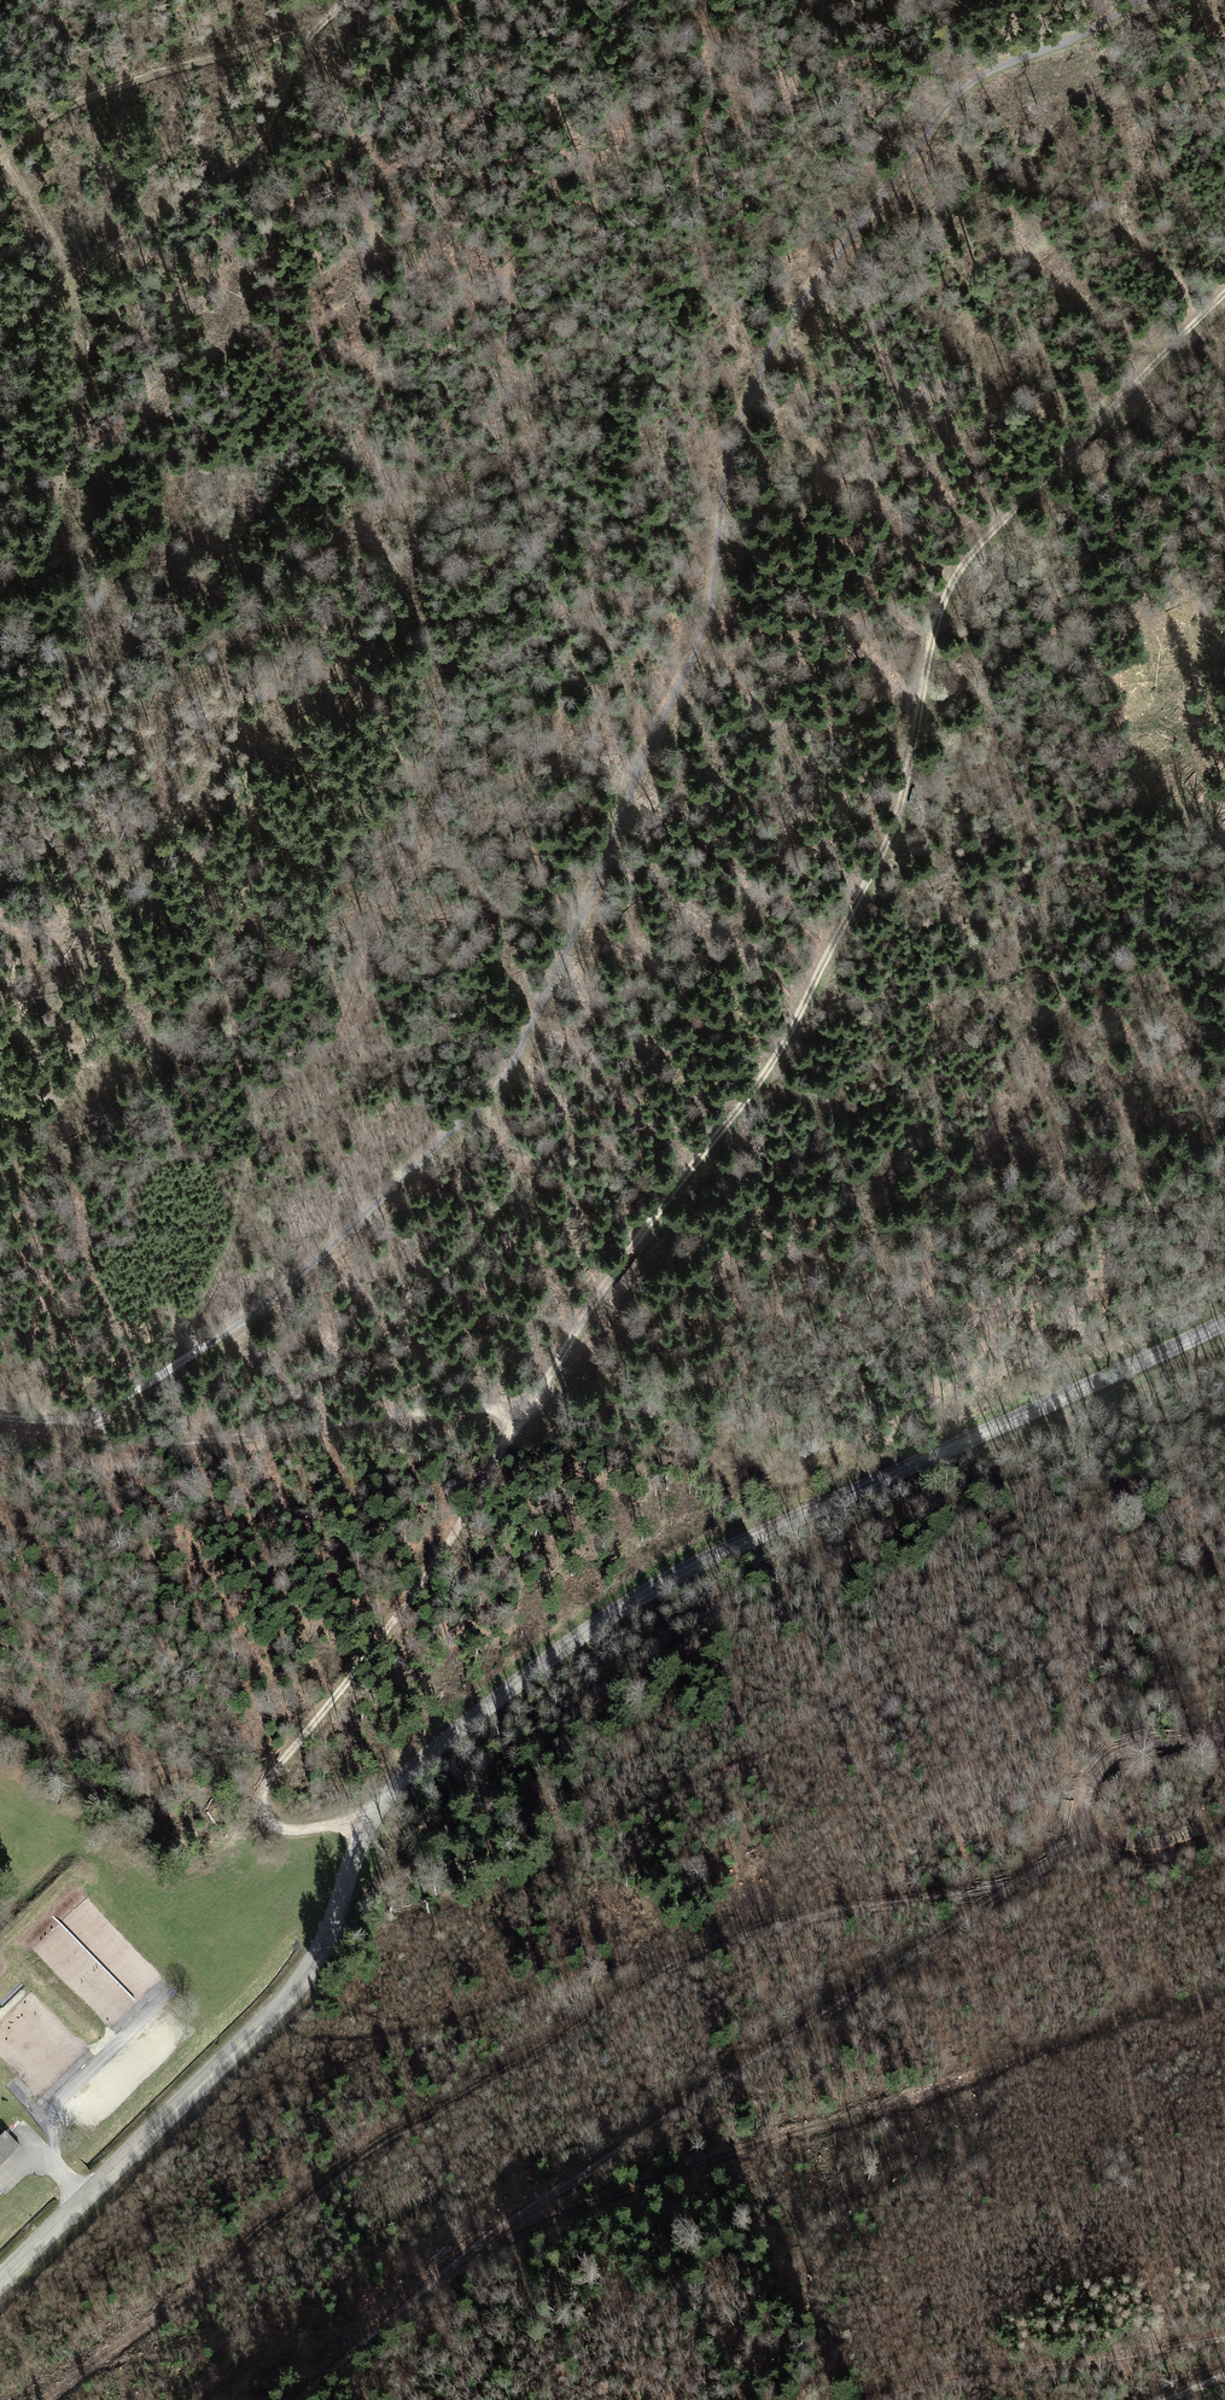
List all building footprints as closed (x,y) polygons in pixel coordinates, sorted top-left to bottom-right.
[(0,2138),(0,2166),(18,2147),(5,2133),(0,2138)]
